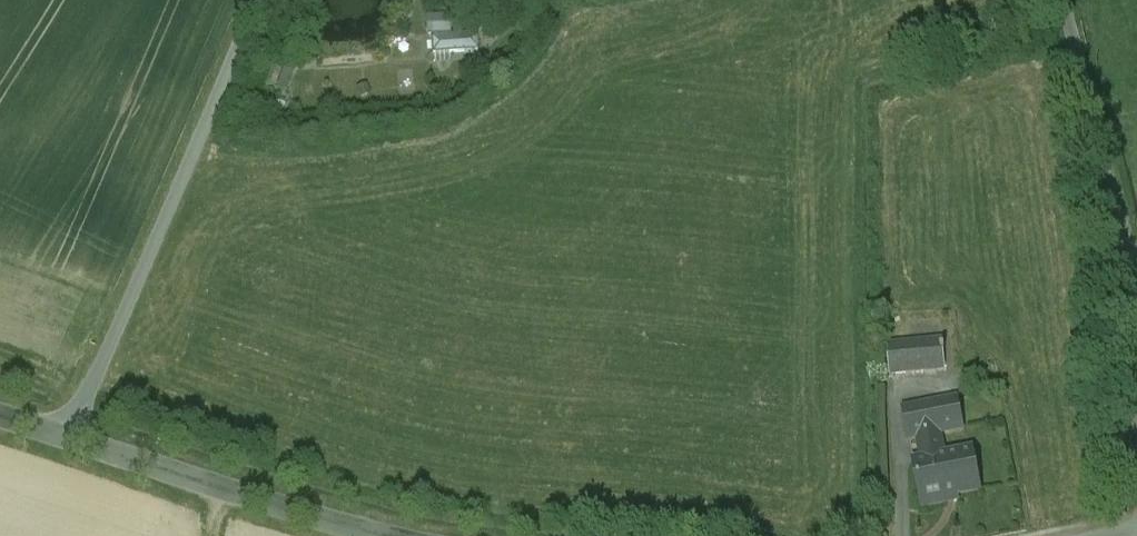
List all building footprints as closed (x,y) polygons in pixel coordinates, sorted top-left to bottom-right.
[(475,17),(430,20),(432,53),(478,50),(475,17)] [(942,342),(890,346),(893,374),(944,370),(942,342)] [(958,400),(905,410),(911,439),(919,437),(924,461),(944,457),(940,433),(963,429),(958,400)] [(924,461),(915,463),(924,507),(948,502),(947,497),(981,491),(973,452),(944,457),(924,461)]
